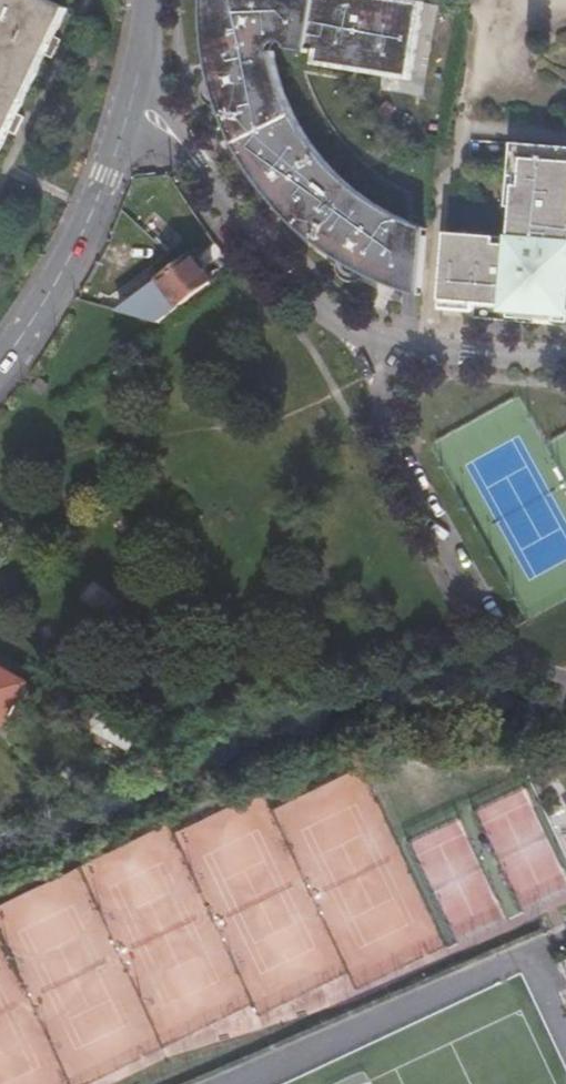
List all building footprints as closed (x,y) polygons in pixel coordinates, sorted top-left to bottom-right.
[(42,0),(5,0),(0,11),(0,149),(65,11),(42,0)] [(426,302),(430,231),(416,227),(406,222),(383,209),(363,197),(355,191),(346,183),(333,172),(319,156),(312,147),(299,126),(293,116),(285,99),(280,82),(276,68),(275,57),(272,57),(271,50),(272,48),(275,44),(278,44),(281,44),(285,47),(285,54),(309,59),(310,55),(317,56),(315,70),(413,85),(425,7),(379,0),(206,0),(206,18),(209,57),(210,66),(216,97),(222,117),(230,136),(245,163),(264,193),(278,210),(291,223),(309,240),(328,254),(358,272),(412,297),(426,302)] [(516,148),(514,179),(519,179),(515,240),(452,236),(447,304),(511,308),(511,312),(565,317),(565,152),(516,148)] [(163,318),(214,280),(192,256),(143,292),(163,318)] [(28,669),(0,653),(0,720),(7,707),(14,710),(26,688),(19,684),(28,669)] [(76,720),(92,730),(104,736),(127,749),(136,734),(85,706),(76,720)] [(104,736),(92,730),(89,736),(101,743),(104,736)] [(552,984),(565,1013),(565,977),(552,984)]
